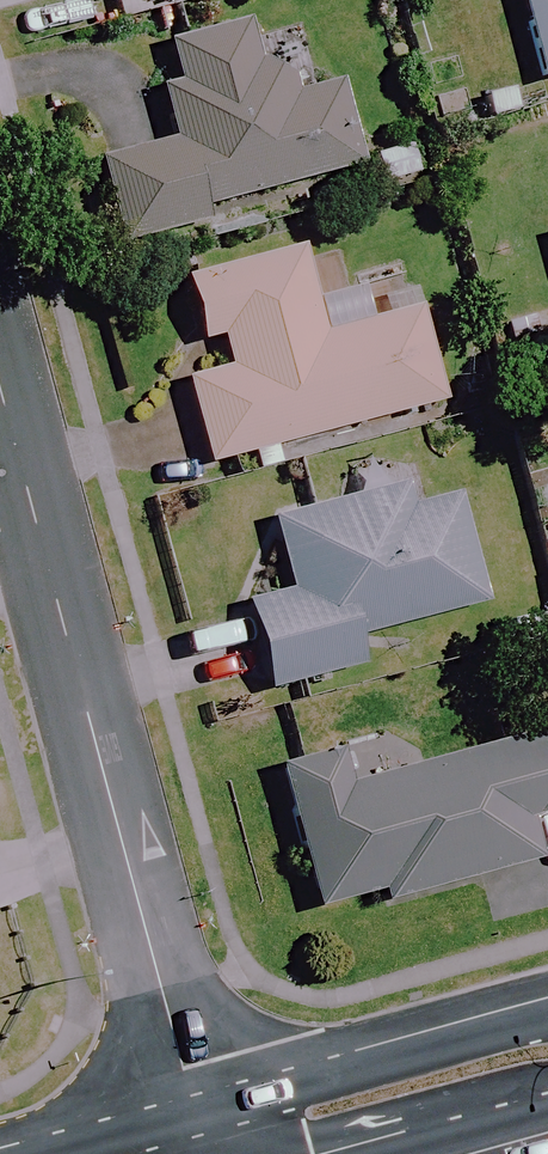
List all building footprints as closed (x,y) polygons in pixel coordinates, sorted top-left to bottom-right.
[(542,78),(547,77),(547,0),(524,0),(542,78)] [(264,67),(251,22),(170,47),(181,83),(161,89),(177,140),(99,163),(121,237),(362,164),(337,82),(293,95),(283,61),(264,67)] [(327,335),(304,249),(186,280),(203,343),(222,338),(230,369),(187,381),(209,463),(446,401),(421,310),(327,335)] [(399,513),(394,492),(275,520),(292,593),(251,603),(270,687),(365,665),(358,633),(483,604),(459,499),(399,513)] [(355,787),(346,755),(279,774),(319,909),(368,894),(372,908),(535,859),(523,820),(547,812),(547,729),(355,787)]
